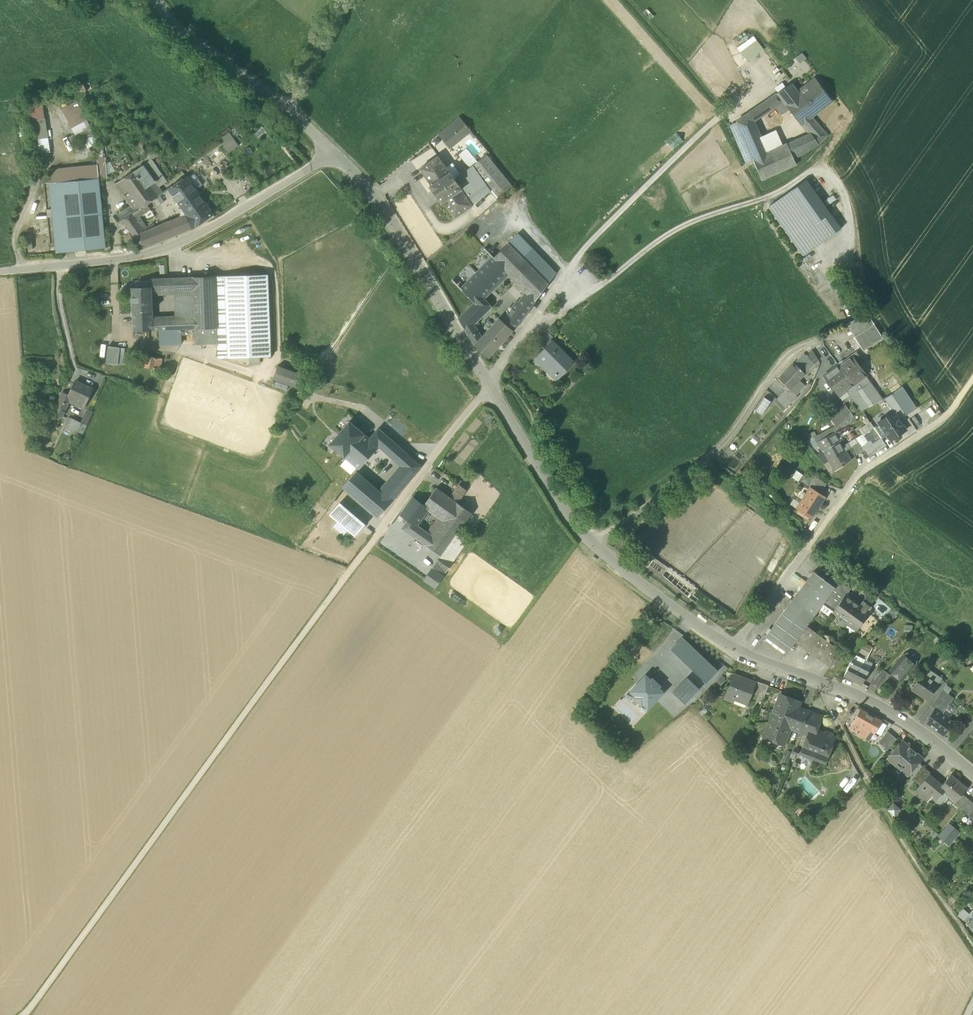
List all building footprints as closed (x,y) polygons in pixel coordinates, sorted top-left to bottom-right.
[(737,47),(741,53),(757,41),(753,36),(737,47)] [(741,53),(747,61),(763,49),(757,41),(741,53)] [(795,58),(800,64),(806,58),(802,53),(795,58)] [(794,95),(811,116),(832,100),(815,79),(798,92),(794,95)] [(806,131),(809,133),(818,144),(828,135),(811,116),(794,95),(798,92),(791,83),(777,93),(756,108),(761,116),(775,107),(783,101),(789,109),(801,124),(806,131)] [(82,84),(69,90),(72,97),(85,91),(82,84)] [(74,135),(75,134),(89,126),(76,101),(62,109),(74,135)] [(783,101),(775,107),(780,115),(789,109),(783,101)] [(27,104),(35,153),(48,151),(41,102),(27,104)] [(756,108),(749,112),(753,121),(761,116),(756,108)] [(796,164),(794,159),(787,143),(783,145),(767,152),(760,136),(753,121),(749,112),(737,121),(737,122),(741,131),(750,153),(754,161),(761,179),(796,164)] [(438,134),(450,148),(471,131),(459,117),(438,134)] [(735,133),(741,131),(737,122),(731,125),(735,133)] [(89,126),(75,134),(82,142),(94,135),(95,135),(90,126),(89,126)] [(760,136),(767,152),(783,145),(776,130),(760,136)] [(744,156),(750,153),(741,131),(735,133),(744,156)] [(237,144),(229,133),(223,137),(226,140),(222,143),(228,151),(237,144)] [(794,159),(818,144),(809,133),(787,143),(794,159)] [(82,142),(86,150),(98,144),(94,135),(82,142)] [(81,152),(86,150),(82,142),(76,144),(81,152)] [(459,154),(470,167),(471,167),(477,162),(466,149),(459,154)] [(48,151),(35,153),(33,155),(34,164),(44,163),(48,151)] [(754,161),(750,153),(744,156),(747,163),(754,161)] [(461,189),(472,205),(490,191),(497,198),(512,186),(487,154),(477,162),(471,167),(470,167),(462,176),(456,181),(461,189)] [(420,169),(431,185),(449,172),(439,158),(438,156),(420,169)] [(99,179),(107,178),(105,157),(96,158),(97,165),(99,179)] [(152,159),(143,165),(117,183),(130,201),(155,182),(159,187),(167,182),(152,159)] [(49,184),(56,253),(106,248),(99,179),(97,165),(48,170),(49,184)] [(456,168),(450,172),(456,181),(462,176),(456,168)] [(450,172),(449,172),(431,185),(430,186),(442,203),(443,202),(461,189),(456,181),(450,172)] [(187,215),(195,228),(213,215),(187,176),(171,187),(169,189),(187,215)] [(805,180),(789,192),(813,226),(829,214),(805,180)] [(133,206),(129,210),(121,215),(124,220),(132,214),(132,215),(147,205),(163,193),(159,187),(155,182),(130,201),(133,206)] [(472,205),(461,189),(443,202),(454,218),(472,206),(472,205)] [(840,229),(829,214),(813,226),(789,192),(769,206),(803,255),(840,229)] [(147,205),(132,215),(132,214),(124,220),(123,220),(134,236),(144,232),(148,230),(139,217),(150,209),(147,205)] [(167,223),(172,237),(195,228),(187,215),(167,223)] [(134,236),(142,249),(165,240),(172,237),(167,223),(159,226),(148,230),(144,232),(134,236)] [(518,233),(508,243),(548,284),(556,273),(518,233)] [(535,300),(548,284),(508,243),(494,257),(493,258),(507,271),(529,294),(525,298),(532,305),(535,300)] [(482,297),(507,271),(493,258),(494,257),(493,257),(461,289),(475,303),(482,297)] [(268,274),(225,276),(228,358),(271,357),(270,344),(268,274)] [(215,276),(193,277),(194,290),(195,318),(195,329),(217,328),(215,276)] [(218,359),(228,358),(225,276),(215,276),(217,328),(217,342),(218,359)] [(176,291),(194,290),(193,277),(176,278),(176,291)] [(150,279),(151,287),(151,286),(152,292),(168,291),(168,278),(150,279)] [(176,278),(168,278),(168,291),(176,291),(176,278)] [(132,287),(133,312),(133,331),(153,330),(153,320),(152,311),(152,292),(151,286),(151,287),(135,287),(132,287)] [(194,290),(176,291),(177,319),(195,318),(194,290)] [(492,306),(482,297),(475,303),(458,319),(475,345),(481,337),(473,325),(492,306)] [(519,303),(527,311),(532,305),(525,298),(524,297),(519,303)] [(519,303),(502,321),(513,330),(527,311),(519,303)] [(850,322),(858,334),(874,324),(868,314),(850,322)] [(192,329),(195,329),(195,318),(177,319),(153,320),(153,330),(159,330),(181,329),(192,329)] [(513,330),(502,321),(499,318),(481,337),(475,345),(488,357),(513,330)] [(858,334),(850,322),(847,324),(855,336),(858,334)] [(854,336),(863,349),(882,337),(874,324),(858,334),(855,336),(854,336)] [(217,342),(217,328),(195,329),(192,329),(193,343),(217,342)] [(181,329),(159,330),(159,343),(181,343),(181,329)] [(538,340),(544,346),(549,340),(551,339),(553,336),(548,331),(538,340)] [(558,377),(559,378),(574,362),(552,340),(551,342),(545,347),(546,348),(544,350),(543,349),(535,358),(546,369),(548,367),(557,376),(558,377)] [(106,363),(117,364),(119,348),(109,346),(106,363)] [(806,356),(814,364),(818,360),(812,350),(806,356)] [(851,355),(852,355),(860,366),(864,362),(856,351),(851,355)] [(788,387),(790,389),(790,390),(800,380),(799,379),(814,364),(806,356),(804,353),(779,379),(788,387)] [(838,365),(839,365),(854,385),(865,376),(867,375),(860,366),(852,355),(838,365)] [(140,367),(153,369),(155,358),(142,356),(140,367)] [(162,359),(155,358),(153,369),(161,370),(162,359)] [(839,396),(847,390),(854,385),(839,365),(824,376),(839,396)] [(273,379),(298,388),(303,375),(278,366),(273,379)] [(854,385),(869,407),(883,399),(865,376),(854,385)] [(804,385),(800,380),(790,390),(790,389),(789,391),(794,396),(804,385)] [(73,404),(83,408),(92,389),(75,382),(69,396),(63,393),(59,400),(68,404),(69,402),(73,404)] [(869,407),(854,385),(847,390),(862,411),(869,407)] [(917,408),(902,386),(892,394),(902,409),(906,415),(917,408)] [(777,398),(787,408),(796,398),(794,396),(789,391),(786,389),(777,398)] [(902,409),(892,394),(884,398),(893,412),(895,414),(902,409)] [(787,408),(777,398),(774,401),(780,407),(779,408),(783,411),(787,408)] [(54,412),(59,415),(61,412),(62,412),(64,413),(68,404),(59,400),(54,412)] [(845,405),(839,409),(846,420),(854,416),(845,405)] [(87,409),(81,423),(82,424),(87,426),(93,412),(87,409)] [(836,426),(846,420),(839,409),(828,416),(836,426)] [(887,435),(891,440),(906,430),(895,414),(893,412),(878,422),(880,424),(887,435)] [(846,420),(850,427),(845,429),(846,431),(852,428),(851,425),(857,422),(854,416),(846,420)] [(66,429),(76,433),(82,424),(81,423),(71,418),(69,417),(66,424),(68,425),(66,429)] [(828,461),(829,460),(845,450),(846,451),(851,447),(848,443),(843,446),(840,441),(841,441),(838,436),(846,431),(845,429),(850,427),(846,420),(836,426),(814,437),(820,446),(822,451),(828,461)] [(359,443),(372,454),(379,446),(370,438),(349,421),(330,444),(340,454),(350,442),(355,447),(359,443)] [(868,431),(873,428),(869,422),(864,425),(868,431)] [(82,424),(76,433),(82,436),(87,426),(82,424)] [(880,424),(873,428),(881,439),(887,435),(880,424)] [(868,431),(864,425),(858,429),(862,434),(863,434),(868,431)] [(379,446),(394,460),(403,450),(378,428),(370,438),(379,446)] [(863,434),(868,442),(871,446),(881,439),(873,428),(868,431),(863,434)] [(762,431),(758,435),(762,439),(766,435),(762,431)] [(868,442),(863,434),(862,434),(856,438),(859,442),(862,446),(868,442)] [(760,439),(755,435),(750,440),(755,445),(760,439)] [(814,449),(820,446),(814,437),(809,439),(814,449)] [(856,438),(848,443),(851,447),(853,446),(859,442),(856,438)] [(864,450),(869,457),(885,446),(881,439),(871,446),(868,442),(862,446),(864,450)] [(340,454),(344,456),(359,469),(369,458),(372,454),(359,443),(355,447),(350,442),(340,454)] [(859,442),(853,446),(856,455),(864,450),(862,446),(859,442)] [(717,459),(722,463),(733,452),(729,447),(717,459)] [(411,457),(403,450),(394,460),(400,465),(411,457)] [(851,460),(846,451),(845,450),(829,460),(834,468),(835,471),(851,460)] [(823,463),(828,461),(822,451),(816,455),(823,463)] [(338,464),(352,476),(357,472),(359,469),(344,456),(338,464)] [(421,466),(411,457),(400,465),(391,477),(379,490),(392,501),(412,477),(421,466)] [(391,477),(369,458),(359,469),(357,472),(379,490),(391,477)] [(828,461),(823,463),(828,471),(834,468),(829,460),(828,461)] [(768,471),(759,470),(758,478),(767,479),(768,471)] [(808,486),(812,481),(807,478),(796,471),(792,476),(801,481),(808,486)] [(379,490),(357,472),(352,476),(343,487),(378,517),(392,501),(379,490)] [(810,473),(807,478),(812,481),(815,476),(810,473)] [(815,476),(812,481),(808,486),(810,487),(820,493),(823,488),(826,483),(815,476)] [(428,510),(438,517),(443,520),(450,510),(466,521),(472,513),(458,503),(467,490),(459,485),(450,498),(436,488),(430,497),(435,501),(428,510)] [(809,517),(811,518),(825,497),(820,493),(810,487),(800,503),(796,508),(798,509),(809,517)] [(430,497),(423,506),(428,509),(428,510),(435,501),(430,497)] [(417,525),(428,509),(423,506),(413,498),(401,514),(403,516),(408,520),(416,525),(417,525)] [(796,508),(800,503),(793,498),(790,504),(796,508)] [(364,525),(339,504),(331,515),(355,535),(364,525)] [(809,517),(798,509),(796,513),(807,520),(809,517)] [(458,532),(466,521),(450,510),(443,520),(425,545),(440,556),(441,556),(458,532)] [(438,517),(427,533),(421,542),(425,545),(443,520),(438,517)] [(402,528),(415,538),(422,529),(417,525),(416,525),(408,520),(402,528)] [(415,538),(421,542),(427,533),(422,529),(415,538)] [(469,539),(458,532),(441,556),(440,556),(424,579),(435,587),(469,539)] [(637,560),(648,567),(654,559),(654,558),(644,551),(643,551),(637,560)] [(813,571),(806,581),(827,597),(835,587),(829,583),(824,579),(813,571)] [(829,583),(835,587),(843,594),(846,595),(850,590),(833,577),(829,583)] [(806,581),(793,600),(814,616),(823,603),(827,597),(806,581)] [(823,603),(832,610),(843,594),(835,587),(827,597),(823,603)] [(846,595),(843,594),(832,610),(857,628),(869,612),(846,595)] [(810,621),(814,616),(793,600),(766,637),(787,652),(797,639),(807,626),(810,621)] [(490,629),(495,630),(502,631),(503,624),(492,622),(490,629)] [(797,639),(805,645),(815,632),(807,626),(797,639)] [(805,645),(823,658),(833,645),(815,632),(805,645)] [(682,637),(671,649),(706,682),(717,671),(682,637)] [(842,652),(833,645),(823,658),(832,665),(842,652)] [(863,659),(866,660),(870,653),(860,648),(855,654),(863,659)] [(890,671),(901,681),(906,676),(909,674),(909,673),(915,666),(916,661),(907,653),(903,656),(890,671)] [(844,676),(862,685),(868,672),(859,667),(863,659),(855,654),(844,676)] [(954,663),(960,668),(967,658),(961,654),(954,663)] [(872,682),(878,687),(888,676),(882,671),(872,682)] [(912,689),(928,700),(937,686),(938,684),(924,674),(918,682),(917,681),(912,689)] [(646,676),(631,691),(636,696),(635,697),(642,704),(643,703),(648,708),(663,692),(658,687),(659,686),(652,679),(651,681),(646,676)] [(724,700),(733,703),(734,699),(735,697),(748,702),(751,693),(755,683),(744,678),(743,679),(734,676),(724,700)] [(687,678),(673,692),(685,704),(699,689),(687,678)] [(937,686),(942,690),(948,682),(943,678),(938,684),(937,686)] [(751,693),(764,697),(768,685),(756,681),(755,683),(751,693)] [(935,709),(936,709),(947,693),(942,690),(931,706),(935,709)] [(947,693),(936,709),(942,714),(954,698),(947,693)] [(790,727),(801,731),(803,724),(808,712),(790,705),(779,701),(763,743),(781,750),(790,727)] [(953,722),(942,714),(936,709),(935,709),(925,722),(943,736),(953,722)] [(849,730),(865,739),(870,730),(874,732),(881,721),(861,710),(860,711),(850,729),(849,730)] [(803,724),(816,729),(821,717),(808,712),(803,724)] [(816,729),(803,724),(801,731),(809,734),(807,737),(809,738),(806,745),(805,744),(802,751),(801,753),(825,761),(834,738),(815,731),(816,729)] [(878,742),(887,750),(896,739),(887,731),(878,742)] [(902,769),(908,775),(922,758),(902,741),(888,758),(900,768),(900,769),(901,770),(902,769)] [(791,757),(794,758),(795,755),(797,755),(799,750),(794,748),(791,757)] [(914,780),(920,785),(929,774),(930,773),(924,767),(923,768),(914,780)] [(939,783),(929,774),(920,785),(929,792),(931,794),(939,783)] [(932,798),(940,805),(947,796),(955,802),(962,794),(967,788),(951,774),(942,785),(939,783),(931,794),(934,796),(932,798)] [(915,791),(924,798),(929,792),(920,785),(915,791)] [(954,803),(960,808),(968,799),(962,794),(955,802),(954,803)] [(972,810),(972,803),(968,799),(960,808),(969,815),(972,810)] [(938,836),(941,838),(949,845),(958,834),(954,830),(958,826),(955,823),(952,826),(950,824),(938,836)] [(962,908),(957,914),(963,920),(968,913),(962,908)]
